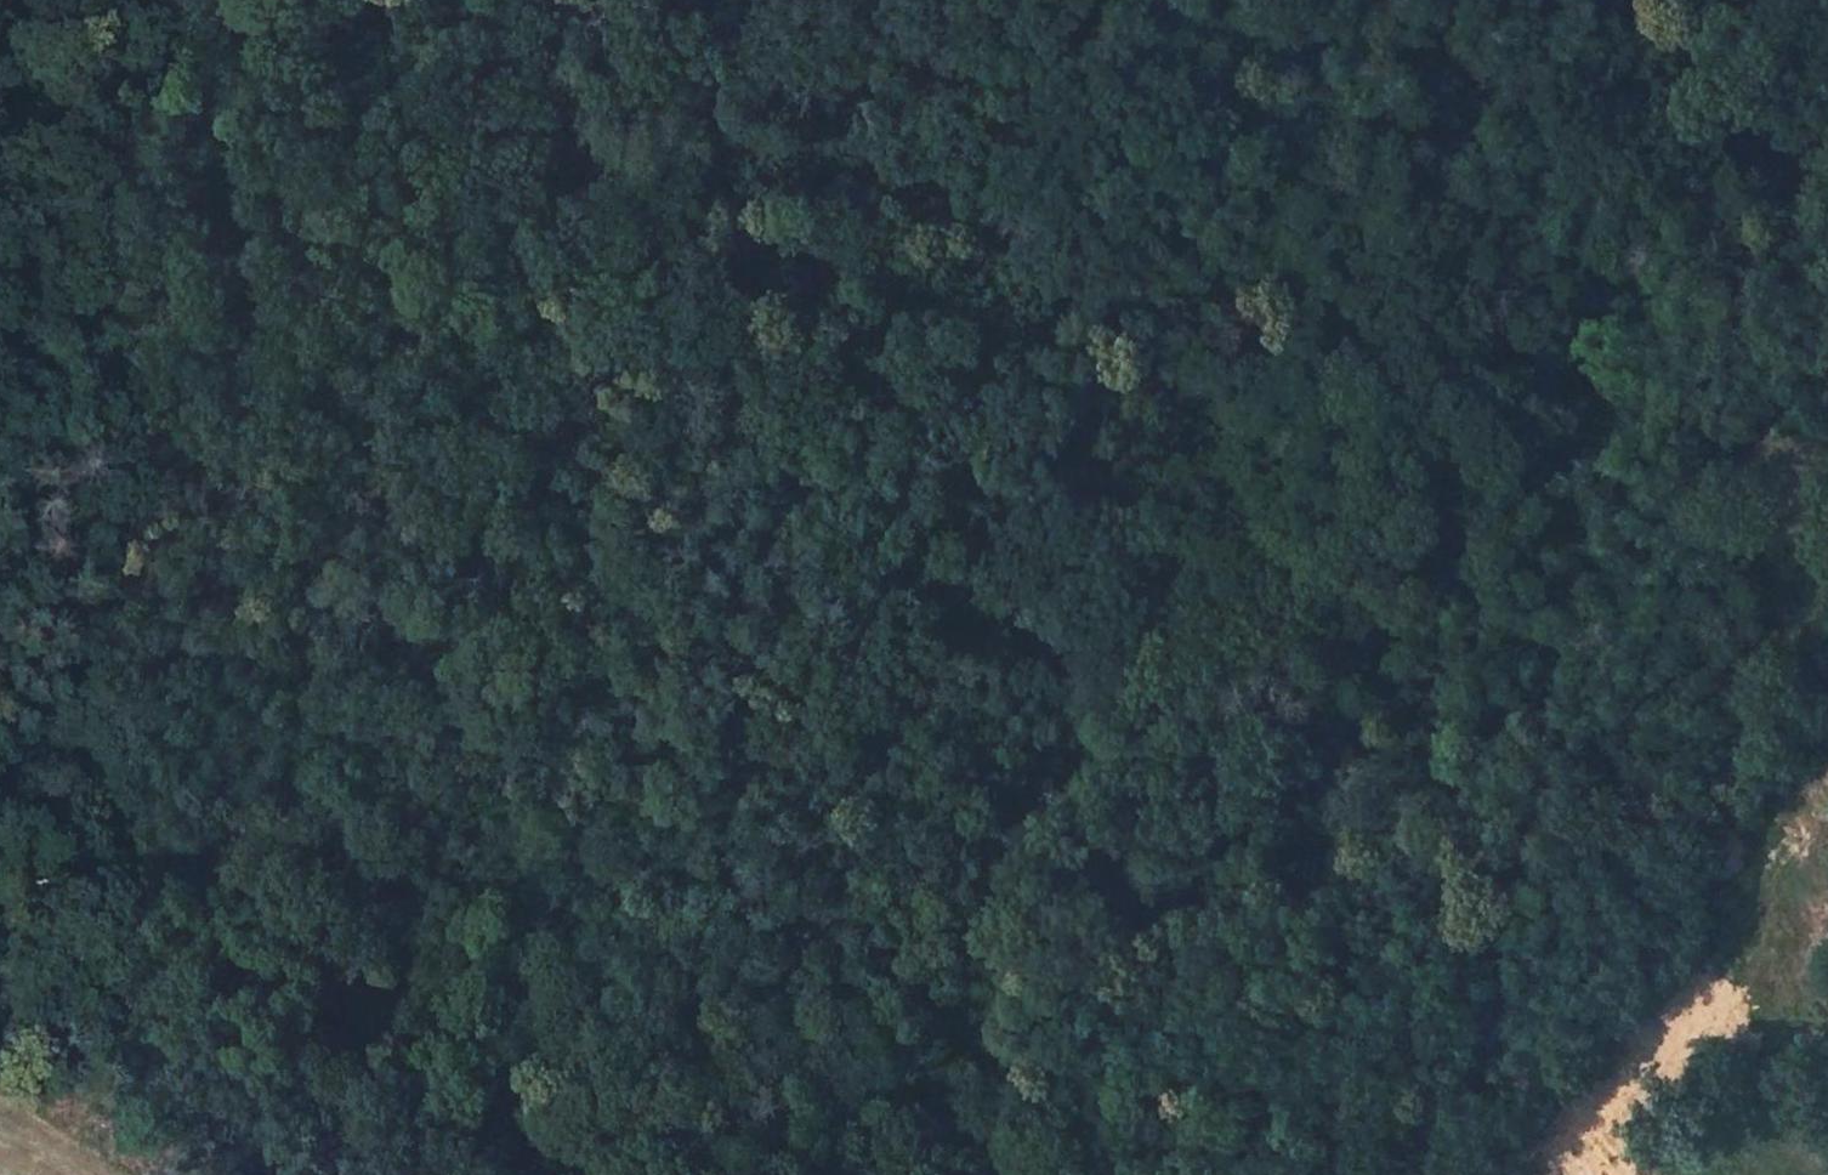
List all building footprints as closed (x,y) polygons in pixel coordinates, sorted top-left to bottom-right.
[(836,1045),(834,1058),(847,1061),(849,1047),(836,1045)]
